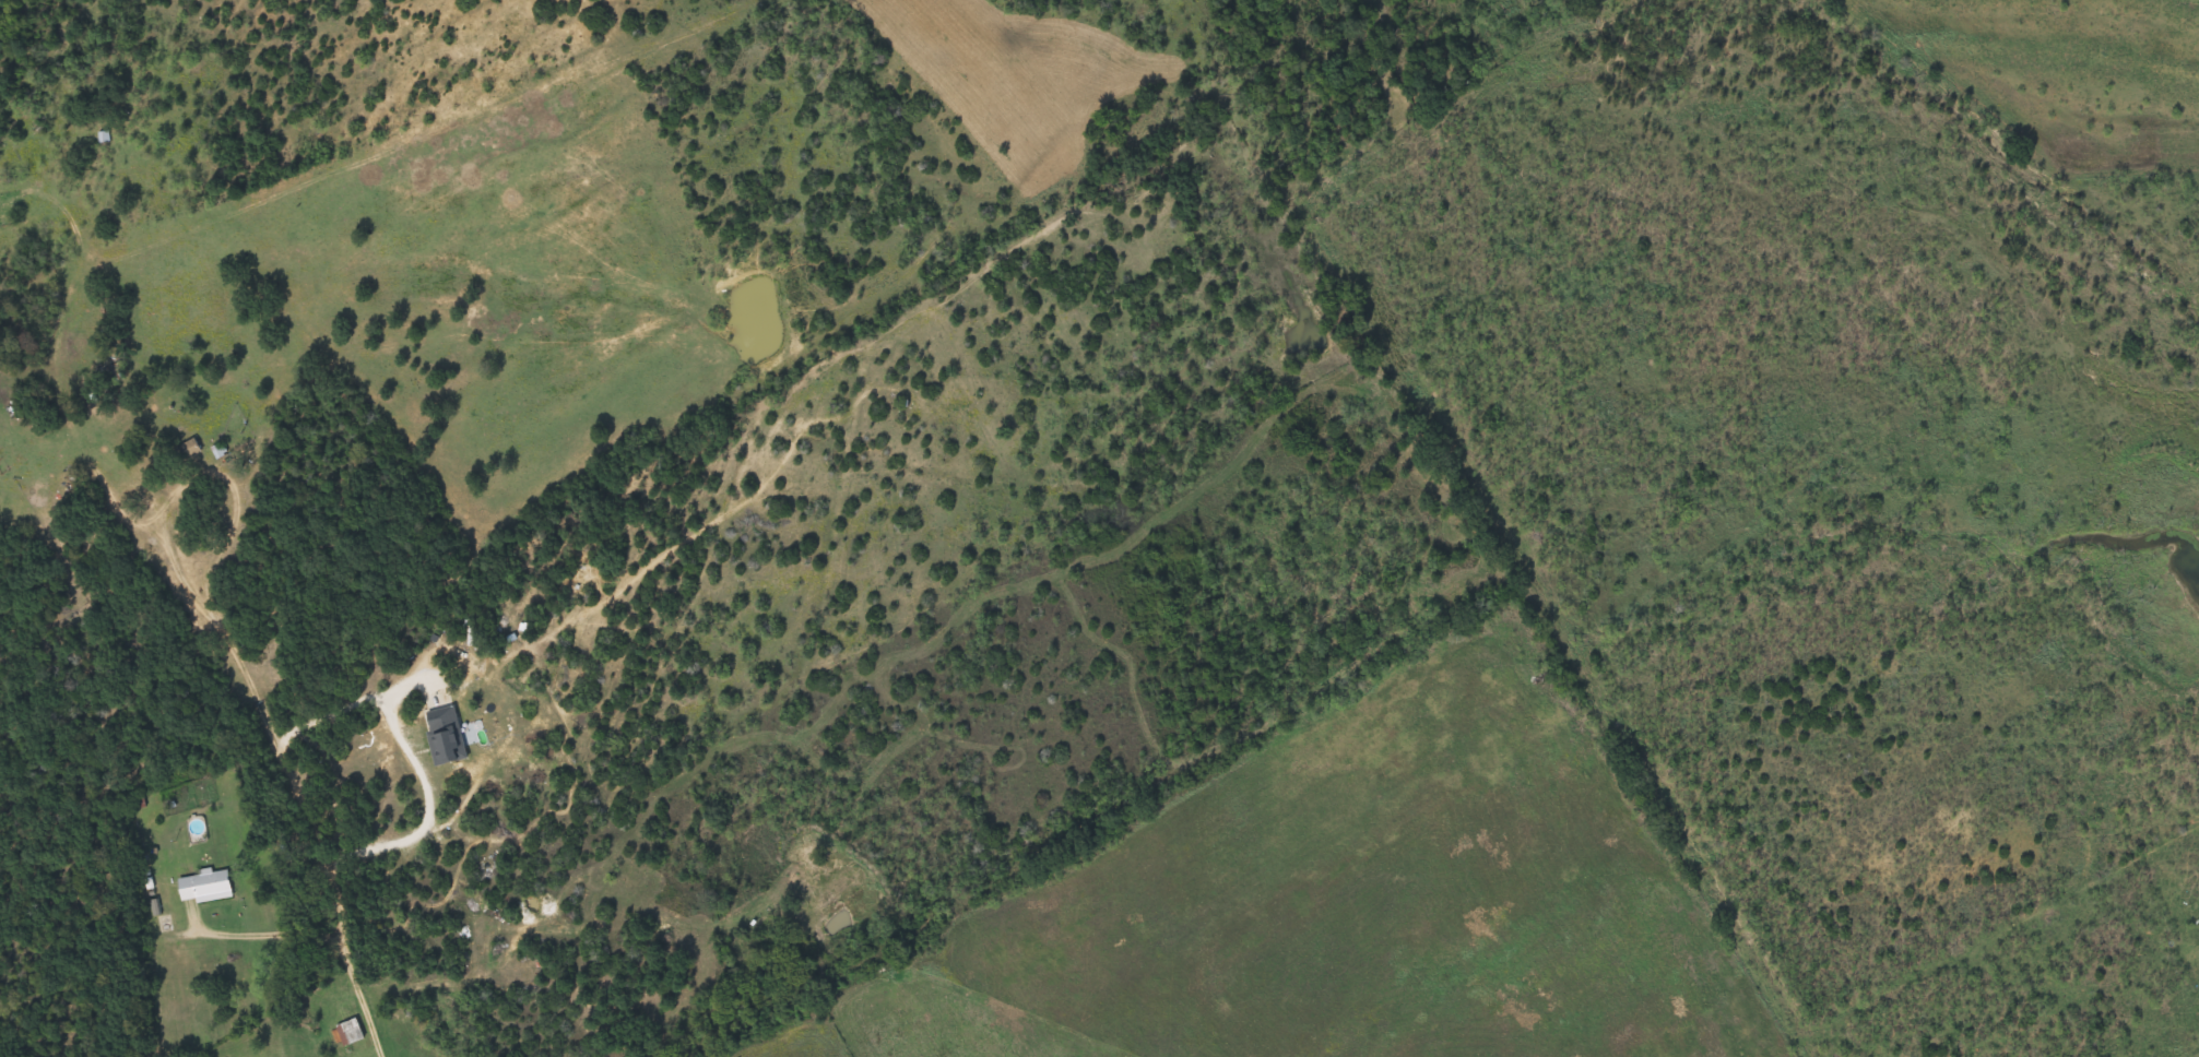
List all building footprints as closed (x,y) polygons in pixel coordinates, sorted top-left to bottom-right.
[(111,134),(102,134),(103,143),(112,142),(111,134)] [(185,458),(202,453),(199,441),(182,446),(185,458)] [(181,877),(184,904),(235,898),(232,872),(181,877)] [(341,1024),(344,1045),(364,1042),(361,1021),(341,1024)]
